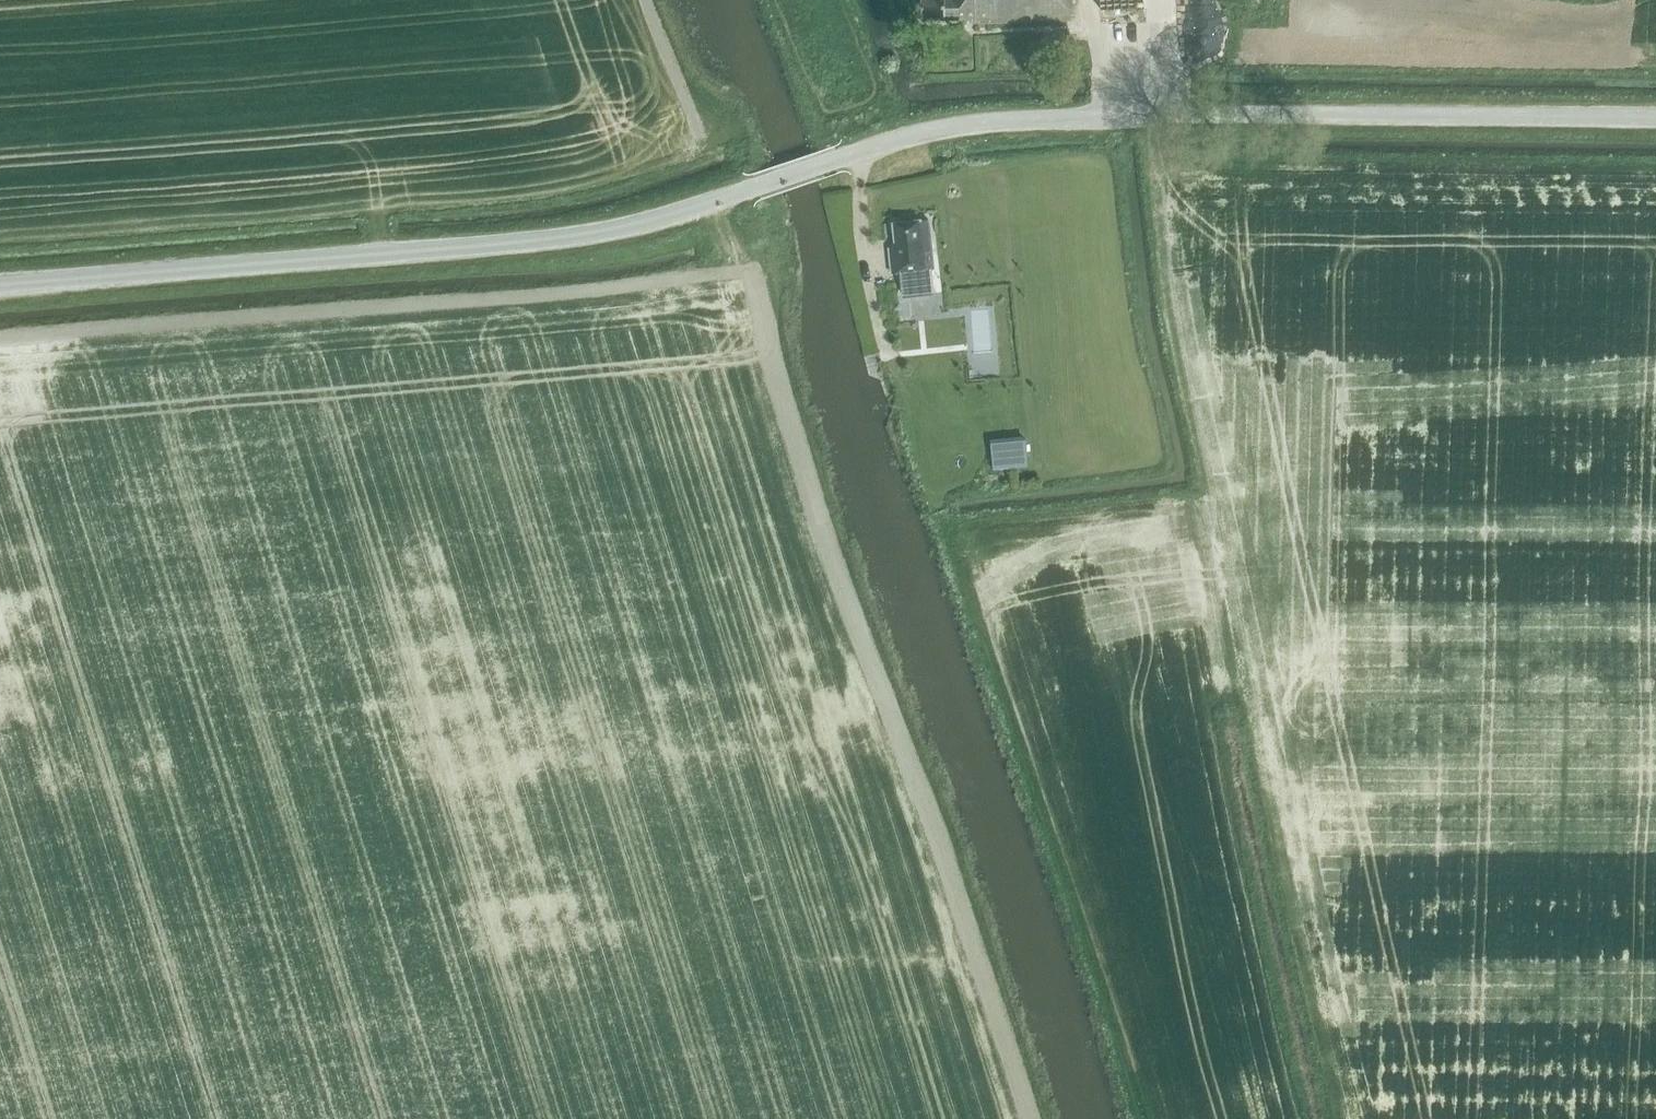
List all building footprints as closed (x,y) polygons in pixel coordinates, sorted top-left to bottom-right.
[(920,20),(971,19),(971,22),(1070,19),(1070,0),(920,0),(920,20)] [(933,268),(927,219),(892,223),(895,248),(888,248),(891,273),(900,272),(903,296),(932,293),(929,269),(933,268)] [(990,444),(993,472),(1027,469),(1025,442),(990,444)]
